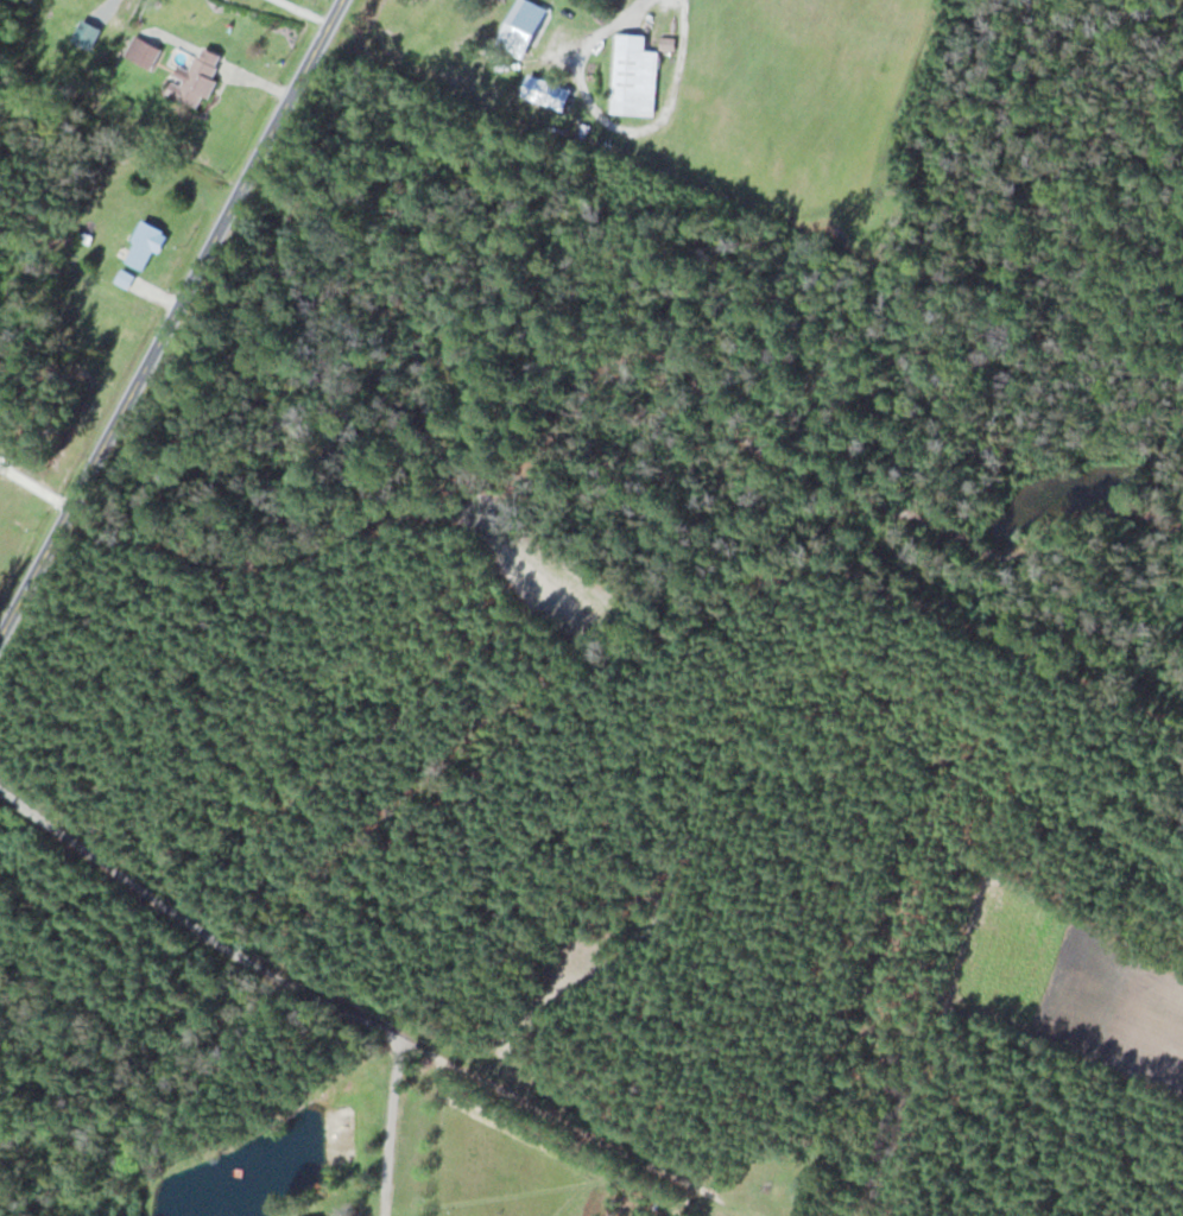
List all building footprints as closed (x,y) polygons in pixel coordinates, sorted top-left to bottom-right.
[(531,0),(518,0),(496,46),(524,59),(548,8),(531,0)] [(613,113),(655,114),(658,50),(646,50),(646,34),(616,33),(613,113)] [(184,86),(172,81),(167,93),(202,107),(224,55),(201,45),(184,86)] [(521,95),(565,112),(573,89),(530,72),(521,95)] [(142,220),(130,248),(121,244),(115,257),(148,272),(166,231),(142,220)]
